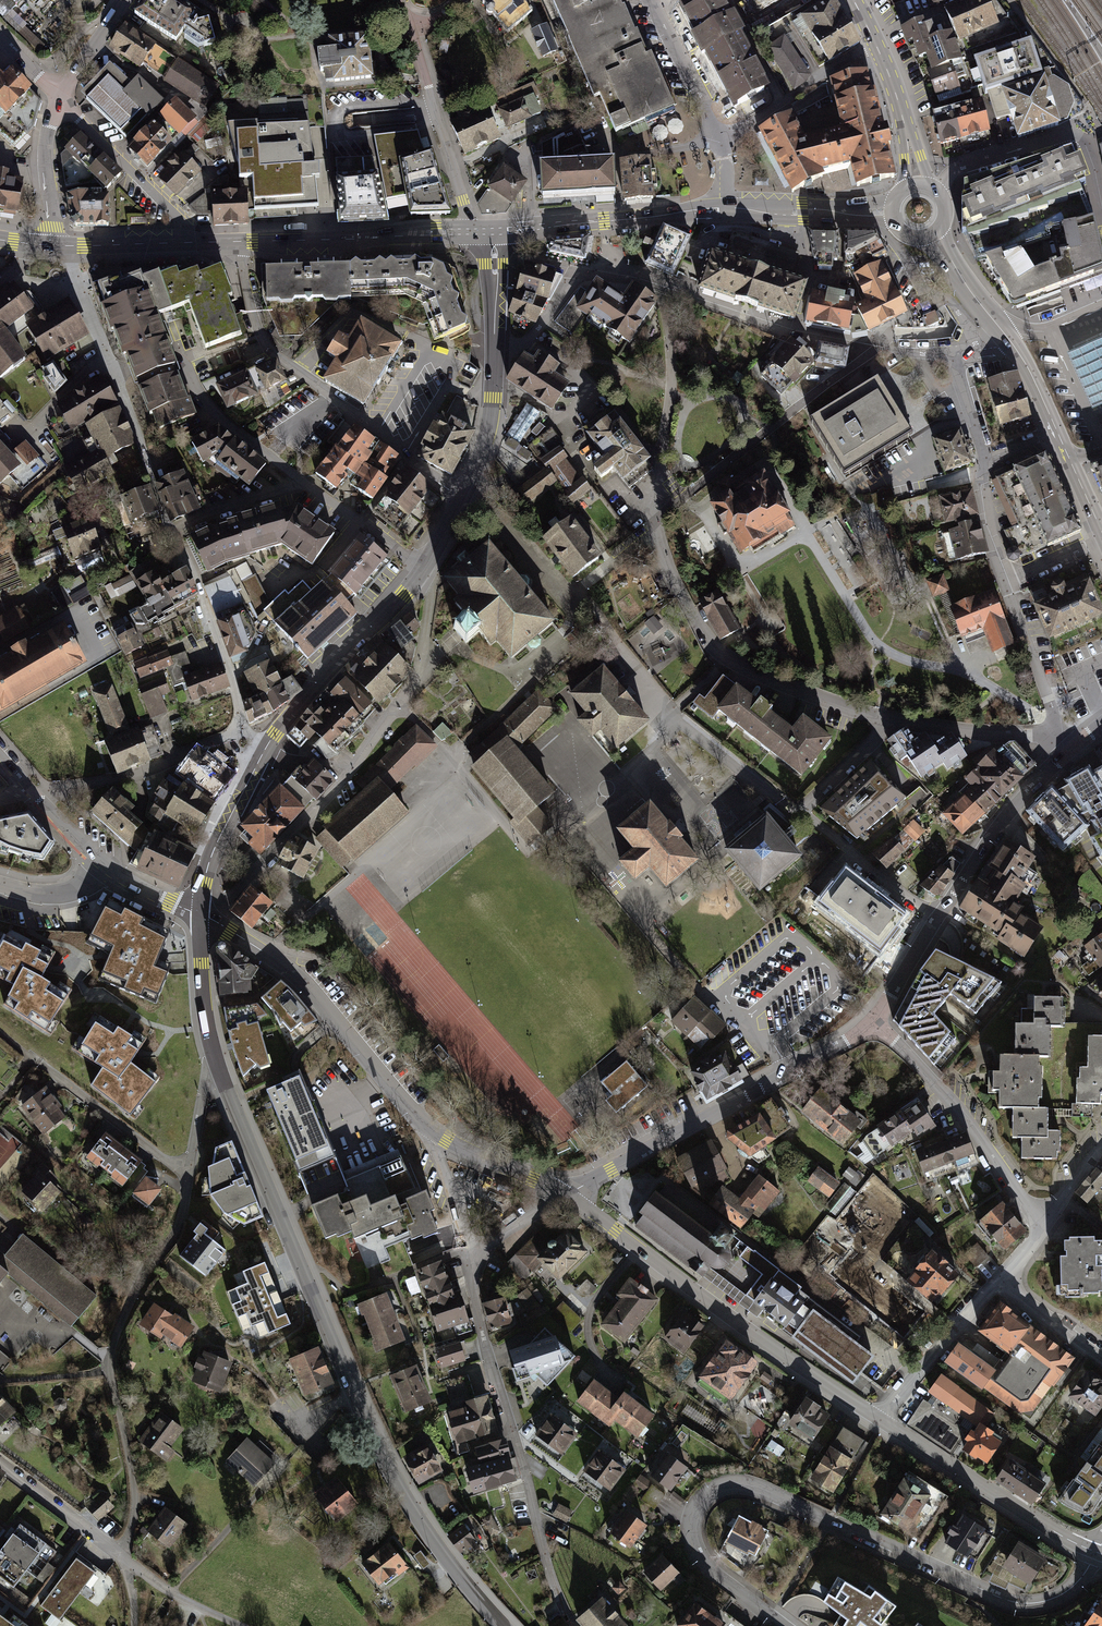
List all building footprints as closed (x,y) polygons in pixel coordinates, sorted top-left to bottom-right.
[(4,19),(21,0),(0,0),(0,16),(4,19)] [(132,11),(174,38),(182,26),(201,38),(203,43),(214,40),(207,17),(192,21),(191,23),(187,21),(194,10),(178,0),(139,0),(132,11)] [(511,37),(537,15),(524,0),(492,0),(485,6),(511,37)] [(584,64),(597,96),(601,95),(618,134),(658,117),(678,108),(675,102),(652,48),(646,51),(624,0),(556,0),(584,64)] [(736,104),(771,85),(737,23),(779,0),(684,0),(679,2),(680,4),(736,104)] [(819,67),(859,42),(833,0),(830,0),(792,23),(819,67)] [(944,7),(958,39),(960,41),(961,41),(966,51),(968,51),(972,58),(974,57),(1023,41),(1020,33),(1008,17),(998,20),(988,0),(960,0),(944,7)] [(922,19),(898,27),(905,43),(911,41),(917,58),(924,55),(929,67),(930,71),(962,59),(955,40),(951,30),(935,36),(930,22),(924,24),(922,19)] [(551,21),(535,26),(543,52),(559,47),(551,21)] [(124,23),(107,47),(138,68),(142,63),(164,78),(162,81),(190,100),(184,106),(200,120),(204,117),(208,112),(205,106),(218,86),(177,58),(176,59),(154,45),(155,44),(124,23)] [(327,82),(374,77),(370,33),(329,38),(331,50),(319,51),(321,71),(325,70),(327,82)] [(805,82),(809,75),(784,37),(767,48),(794,89),(805,82)] [(1023,41),(974,57),(983,85),(986,93),(987,92),(995,120),(1010,115),(1017,137),(1061,124),(1082,114),(1084,112),(1085,109),(1085,106),(1083,104),(1069,86),(1054,76),(1052,77),(1049,68),(1042,70),(1031,38),(1023,41)] [(926,68),(938,103),(971,91),(970,89),(983,85),(974,57),(972,58),(968,51),(966,51),(961,41),(960,41),(958,39),(955,40),(962,59),(930,71),(929,67),(926,68)] [(109,61),(79,92),(126,137),(162,99),(137,75),(130,82),(109,61)] [(839,127),(803,136),(790,112),(756,129),(790,192),(824,175),(821,170),(848,164),(854,186),(895,176),(874,88),(872,88),(867,69),(828,79),(839,127)] [(6,127),(33,98),(12,78),(0,91),(0,122),(6,127)] [(455,124),(467,152),(541,121),(529,93),(455,124)] [(200,120),(184,106),(175,97),(157,115),(160,117),(177,134),(178,135),(181,133),(185,136),(188,134),(200,120)] [(982,99),(953,106),(961,139),(963,147),(988,141),(991,136),(982,99)] [(953,106),(932,112),(940,144),(961,139),(953,106)] [(151,122),(125,148),(145,167),(177,134),(160,117),(153,124),(151,122)] [(200,120),(188,134),(197,142),(214,127),(204,117),(200,120)] [(298,212),(323,211),(314,126),(230,129),(237,190),(215,191),(217,228),(254,227),(254,221),(253,214),(298,212)] [(542,198),(616,196),(615,161),(590,162),(577,129),(540,144),(542,198)] [(418,131),(373,135),(386,201),(405,197),(408,212),(409,215),(436,214),(452,214),(449,204),(432,148),(424,151),(418,131)] [(123,173),(81,133),(59,155),(67,187),(97,179),(108,186),(123,173)] [(221,137),(204,141),(206,149),(223,145),(221,137)] [(199,148),(193,143),(185,152),(191,157),(199,148)] [(168,165),(156,178),(175,196),(200,170),(181,152),(176,157),(173,155),(165,162),(168,165)] [(1065,155),(962,199),(962,234),(966,232),(977,261),(987,258),(1018,248),(1050,238),(1048,231),(1055,229),(1094,221),(1080,186),(1085,183),(1073,152),(1065,155)] [(338,157),(342,217),(387,216),(375,155),(338,157)] [(624,161),(627,203),(654,202),(652,159),(624,161)] [(504,162),(488,185),(492,188),(480,206),(482,215),(505,215),(530,180),(504,162)] [(17,215),(22,180),(0,176),(0,213),(17,215)] [(112,223),(111,190),(70,191),(74,223),(112,223)] [(1014,303),(1087,277),(1101,271),(1101,261),(1098,244),(1094,221),(1055,229),(1061,264),(1033,274),(1018,248),(987,258),(998,276),(1014,303)] [(691,236),(665,224),(647,264),(674,275),(691,236)] [(725,257),(712,252),(700,288),(725,296),(743,302),(794,319),(806,283),(790,278),(798,253),(733,232),(725,257)] [(837,261),(838,233),(809,232),(814,260),(819,260),(818,269),(831,270),(832,261),(837,261)] [(874,234),(845,233),(845,254),(852,254),(856,252),(862,265),(885,253),(879,240),(878,241),(874,234)] [(595,238),(552,241),(550,256),(588,263),(595,238)] [(394,257),(263,262),(264,298),(412,293),(429,300),(441,336),(473,328),(454,268),(446,259),(433,255),(394,257)] [(869,302),(857,308),(870,333),(907,314),(882,263),(855,276),(869,302)] [(540,270),(525,265),(516,296),(510,312),(535,323),(546,306),(549,301),(562,277),(554,274),(540,270)] [(115,280),(100,286),(112,318),(133,374),(155,429),(197,414),(191,400),(169,340),(159,313),(189,302),(198,325),(206,347),(242,334),(230,302),(236,300),(223,267),(201,275),(199,270),(195,272),(180,277),(177,270),(161,277),(160,274),(142,280),(140,277),(122,283),(120,278),(115,280)] [(583,289),(580,286),(557,320),(573,331),(584,316),(625,344),(656,300),(632,284),(625,294),(623,297),(609,287),(595,277),(586,291),(583,289)] [(2,382),(28,364),(7,335),(34,315),(15,290),(0,300),(0,379),(2,382)] [(828,298),(813,295),(806,326),(850,334),(865,331),(860,317),(854,315),(856,303),(846,302),(847,298),(829,295),(828,298)] [(27,325),(47,360),(91,335),(71,300),(27,325)] [(323,385),(361,408),(399,347),(361,324),(349,344),(339,338),(328,357),(337,362),(323,385)] [(791,340),(784,339),(765,358),(772,365),(760,377),(782,397),(815,362),(791,340)] [(1067,354),(1092,411),(1101,406),(1101,339),(1067,354)] [(818,345),(814,368),(833,371),(834,368),(847,370),(850,350),(818,345)] [(524,355),(506,383),(553,413),(571,386),(555,376),(560,368),(539,354),(533,361),(524,355)] [(280,363),(259,373),(270,397),(291,388),(280,363)] [(248,366),(217,380),(229,406),(260,392),(248,366)] [(1017,374),(989,382),(1006,440),(1035,430),(1030,416),(1017,374)] [(117,411),(100,380),(55,405),(72,436),(117,411)] [(813,421),(847,476),(914,435),(892,399),(880,381),(813,421)] [(542,413),(527,404),(505,436),(508,438),(520,446),(542,413)] [(607,411),(583,430),(588,436),(586,437),(605,461),(592,471),(601,483),(614,473),(623,484),(624,483),(630,491),(654,472),(648,464),(651,462),(614,415),(612,417),(607,411)] [(107,468),(139,453),(121,415),(89,431),(107,468)] [(451,475),(473,434),(442,417),(420,458),(451,475)] [(544,429),(539,424),(531,433),(536,438),(544,429)] [(353,426),(317,473),(340,490),(349,478),(376,443),(353,426)] [(568,459),(561,450),(566,447),(552,427),(526,446),(539,463),(541,462),(545,469),(521,487),(517,490),(526,503),(558,480),(574,502),(591,490),(583,479),(581,480),(566,461),(568,459)] [(203,429),(191,433),(194,442),(207,437),(203,429)] [(220,433),(195,444),(206,469),(218,464),(253,489),(269,467),(220,433)] [(961,437),(936,446),(946,475),(971,466),(961,437)] [(520,446),(508,438),(504,444),(515,452),(520,446)] [(363,460),(387,478),(403,459),(378,440),(376,443),(363,460)] [(0,446),(0,488),(2,490),(23,471),(0,446)] [(532,454),(522,447),(517,454),(527,461),(532,454)] [(99,454),(65,471),(75,492),(110,475),(99,454)] [(1018,560),(1080,532),(1046,454),(996,477),(1004,496),(1010,507),(1018,525),(1004,531),(1012,549),(1008,551),(1013,562),(1018,560)] [(349,478),(373,497),(387,478),(363,460),(349,478)] [(1092,469),(1101,489),(1101,466),(1092,469)] [(373,511),(409,541),(429,516),(443,499),(406,470),(373,511)] [(184,471),(154,485),(157,491),(165,510),(171,523),(201,510),(184,471)] [(707,506),(738,556),(751,548),(753,553),(769,543),(772,548),(791,537),(789,533),(796,529),(762,473),(734,489),(731,484),(728,478),(717,484),(721,491),(724,496),(707,506)] [(151,487),(124,495),(133,523),(160,513),(151,487)] [(891,490),(878,495),(884,509),(896,504),(891,490)] [(970,492),(938,500),(943,525),(976,518),(970,492)] [(190,537),(207,574),(227,565),(285,547),(314,568),(338,534),(319,520),(299,507),(283,511),(280,505),(254,514),(216,528),(190,537)] [(571,519),(544,541),(572,576),(599,554),(571,519)] [(92,522),(65,530),(75,562),(103,554),(92,522)] [(981,528),(950,534),(955,561),(986,555),(981,528)] [(357,590),(360,592),(380,567),(389,557),(362,535),(333,571),(335,572),(357,590)] [(488,546),(442,584),(457,601),(451,605),(466,624),(478,639),(490,653),(497,647),(510,663),(529,648),(531,650),(536,651),(541,647),(541,641),(540,639),(555,626),(526,590),(530,587),(530,584),(530,581),(527,577),(520,577),(516,580),(488,546)] [(234,569),(202,583),(215,616),(233,664),(241,661),(242,657),(250,654),(249,652),(251,651),(258,636),(247,615),(249,613),(245,605),(251,602),(234,569)] [(267,609),(312,657),(356,615),(346,604),(357,590),(335,572),(325,582),(323,579),(311,590),(300,579),(279,598),(264,570),(251,576),(267,609)] [(106,585),(112,598),(137,587),(131,575),(106,585)] [(161,577),(140,587),(156,621),(201,600),(189,576),(166,587),(161,577)] [(943,576),(927,582),(934,598),(950,593),(943,576)] [(64,585),(73,602),(89,594),(81,577),(64,585)] [(1029,591),(1037,609),(1048,633),(1050,638),(1052,637),(1101,614),(1101,613),(1088,582),(1066,592),(1063,584),(1052,589),(1056,597),(1051,599),(1044,584),(1029,591)] [(61,607),(71,603),(63,586),(53,590),(61,607)] [(998,588),(953,603),(963,631),(991,622),(999,646),(1013,641),(1004,617),(1007,616),(998,588)] [(739,632),(717,593),(699,604),(721,642),(739,632)] [(0,619),(0,650),(29,633),(16,610),(0,619)] [(421,627),(409,614),(401,622),(380,640),(390,651),(410,667),(416,645),(413,642),(416,640),(412,635),(421,627)] [(0,711),(89,662),(66,622),(0,660),(0,711)] [(478,639),(466,624),(453,634),(465,649),(478,639)] [(135,634),(120,642),(130,659),(145,652),(135,634)] [(380,640),(377,637),(368,645),(346,669),(379,702),(386,695),(402,677),(409,671),(390,651),(380,640)] [(168,653),(137,665),(143,680),(174,668),(168,653)] [(250,663),(243,671),(255,698),(260,696),(260,697),(265,695),(283,687),(281,684),(282,683),(274,667),(267,655),(250,663)] [(221,665),(184,678),(192,700),(229,686),(221,665)] [(572,696),(588,714),(579,722),(592,736),(600,729),(616,748),(647,722),(632,704),(633,704),(618,687),(603,670),(572,696)] [(370,704),(340,675),(329,687),(315,703),(325,713),(349,737),(357,729),(363,724),(357,718),(370,704)] [(283,687),(265,695),(275,715),(282,710),(291,703),(304,693),(301,690),(292,678),(282,683),(281,684),(283,687)] [(763,745),(780,723),(784,718),(760,700),(756,705),(751,700),(723,678),(703,703),(717,713),(719,711),(763,745)] [(165,679),(140,688),(152,720),(168,714),(161,696),(170,693),(165,679)] [(116,773),(117,776),(164,757),(159,745),(152,727),(142,731),(139,723),(129,727),(112,687),(93,695),(111,740),(104,743),(116,773)] [(471,763),(474,767),(516,818),(511,822),(530,845),(538,837),(540,839),(551,827),(535,808),(551,795),(514,750),(555,710),(538,692),(531,698),(497,732),(466,758),(471,763)] [(260,696),(255,698),(243,704),(247,716),(250,727),(275,715),(265,695),(260,697),(260,696)] [(325,713),(315,703),(288,736),(299,747),(314,731),(311,727),(325,713)] [(349,737),(325,713),(311,727),(314,731),(322,738),(314,746),(326,759),(338,754),(335,751),(349,737)] [(780,723),(763,745),(801,776),(829,741),(803,720),(793,733),(786,728),(780,723)] [(358,783),(366,792),(325,828),(327,830),(317,839),(342,866),(352,858),(353,859),(406,812),(387,791),(414,764),(417,766),(420,762),(435,746),(416,727),(404,739),(403,738),(395,746),(396,747),(373,770),(358,783)] [(954,780),(972,766),(953,741),(937,754),(926,740),(906,756),(928,784),(946,770),(954,780)] [(966,835),(1040,763),(1019,742),(1011,750),(1006,744),(968,780),(974,785),(945,813),(966,835)] [(233,776),(198,748),(178,772),(213,800),(233,776)] [(300,768),(292,777),(316,800),(335,781),(317,765),(311,765),(304,771),(300,768)] [(835,809),(868,846),(914,804),(912,802),(881,768),(858,789),(835,809)] [(1064,782),(1068,788),(1091,825),(1097,836),(1090,840),(1099,857),(1096,859),(1101,867),(1101,769),(1092,774),(1089,768),(1064,782)] [(178,824),(197,835),(207,818),(214,808),(216,804),(185,783),(184,785),(180,782),(169,776),(166,780),(165,779),(154,796),(159,799),(156,805),(150,815),(173,833),(178,824)] [(313,799),(291,779),(281,789),(280,788),(240,829),(244,832),(240,836),(245,840),(250,845),(250,846),(249,846),(260,856),(313,799)] [(912,802),(914,804),(922,813),(937,800),(927,788),(912,802)] [(1052,788),(1024,813),(1063,854),(1090,829),(1088,827),(1091,825),(1068,788),(1058,795),(1052,788)] [(92,813),(137,852),(149,832),(144,828),(144,827),(131,815),(136,809),(113,790),(92,813)] [(667,826),(649,805),(618,831),(635,850),(620,863),(635,880),(649,868),(666,887),(697,861),(679,840),(681,838),(669,825),(667,826)] [(738,842),(727,851),(760,890),(799,857),(793,849),(806,838),(794,828),(790,830),(775,812),(767,819),(766,818),(756,827),(738,842)] [(43,861),(50,848),(28,821),(0,827),(0,847),(43,861)] [(139,869),(137,870),(180,890),(198,852),(156,832),(154,836),(149,832),(137,852),(130,864),(139,869)] [(899,833),(878,850),(891,865),(912,848),(899,833)] [(282,864),(279,869),(304,882),(320,853),(296,840),(293,846),(290,844),(280,863),(282,864)] [(986,886),(978,881),(959,911),(995,934),(996,933),(1000,936),(996,942),(1024,960),(1043,930),(1020,915),(1024,910),(1015,905),(1025,890),(1027,891),(1038,874),(1031,869),(1037,860),(1006,840),(987,868),(991,871),(985,880),(989,883),(986,886)] [(940,895),(957,871),(942,860),(925,885),(940,895)] [(843,867),(817,900),(877,947),(903,913),(883,897),(843,867)] [(271,904),(251,887),(231,912),(251,929),(271,904)] [(124,909),(108,901),(87,943),(109,955),(108,959),(99,980),(155,1003),(168,972),(155,967),(169,932),(124,909)] [(1083,948),(1088,955),(1082,959),(1085,963),(1081,967),(1088,977),(1099,970),(1100,971),(1101,969),(1101,934),(1083,948)] [(68,996),(41,979),(47,966),(51,958),(7,935),(0,947),(0,977),(13,986),(4,1004),(45,1031),(68,996)] [(223,946),(220,945),(216,949),(215,952),(214,952),(218,999),(246,997),(246,995),(250,995),(249,985),(257,974),(253,971),(256,966),(223,946)] [(1066,957),(1059,951),(1051,959),(1057,965),(1066,957)] [(892,1023),(934,1068),(955,1041),(934,1019),(951,998),(976,1017),(1002,985),(935,954),(918,975),(892,1023)] [(1088,987),(1101,999),(1101,974),(1088,987)] [(279,984),(260,1001),(275,1017),(279,1028),(282,1026),(290,1035),(300,1025),(303,1029),(316,1024),(292,995),(279,984)] [(698,996),(673,1021),(701,1048),(726,1023),(698,996)] [(1034,996),(1033,1025),(1046,1025),(1046,1032),(1051,1032),(1065,1032),(1065,1008),(1063,1008),(1063,997),(1034,996)] [(249,1004),(223,1006),(230,1040),(243,1073),(254,1061),(259,1066),(268,1063),(261,1036),(249,1004)] [(91,1085),(130,1116),(155,1083),(130,1063),(138,1051),(142,1044),(123,1031),(100,1016),(77,1051),(103,1068),(91,1085)] [(1015,1030),(1014,1062),(1039,1063),(1050,1063),(1051,1032),(1046,1032),(1046,1025),(1033,1025),(1033,1030),(1015,1030)] [(1072,1117),(1091,1118),(1091,1108),(1101,1108),(1101,1100),(1101,1041),(1088,1040),(1088,1072),(1080,1072),(1080,1083),(1077,1083),(1077,1105),(1072,1105),(1072,1117)] [(691,1069),(707,1098),(741,1078),(726,1051),(712,1058),(710,1054),(700,1059),(702,1063),(691,1069)] [(631,1061),(603,1082),(623,1109),(651,1088),(631,1061)] [(999,1115),(1012,1115),(1039,1116),(1039,1105),(1042,1105),(1043,1073),(1039,1073),(1039,1063),(1014,1062),(1000,1062),(999,1080),(993,1080),(992,1097),(999,1097),(999,1115)] [(302,1069),(267,1083),(272,1095),(329,1234),(352,1225),(359,1243),(368,1266),(386,1259),(381,1246),(409,1235),(410,1237),(421,1233),(422,1236),(437,1230),(429,1209),(434,1207),(430,1197),(425,1187),(420,1189),(402,1143),(342,1168),(308,1084),(302,1069)] [(818,1089),(799,1113),(837,1143),(856,1119),(818,1089)] [(48,1093),(24,1111),(44,1138),(68,1120),(48,1093)] [(779,1106),(772,1096),(753,1108),(755,1112),(728,1127),(727,1135),(740,1145),(738,1148),(740,1153),(744,1156),(748,1157),(749,1154),(759,1162),(770,1155),(763,1145),(792,1126),(785,1115),(788,1114),(782,1105),(779,1106)] [(888,1145),(935,1129),(920,1097),(875,1122),(888,1145)] [(1012,1144),(1021,1144),(1048,1144),(1048,1137),(1048,1116),(1039,1116),(1012,1115),(1012,1144)] [(914,1150),(922,1171),(974,1152),(966,1130),(914,1150)] [(245,1221),(264,1211),(232,1136),(214,1143),(212,1159),(207,1162),(210,1189),(224,1209),(245,1221)] [(149,1170),(104,1137),(86,1161),(131,1195),(149,1170)] [(1048,1144),(1021,1144),(1021,1164),(1058,1164),(1058,1158),(1060,1158),(1060,1137),(1048,1137),(1048,1144)] [(727,1167),(711,1138),(676,1157),(692,1187),(693,1186),(696,1194),(710,1202),(723,1185),(725,1185),(730,1178),(725,1168),(727,1167)] [(829,1196),(841,1181),(819,1165),(807,1180),(829,1196)] [(1087,1201),(1099,1187),(1101,1190),(1101,1170),(1101,1169),(1096,1165),(1074,1190),(1087,1201)] [(863,1177),(849,1166),(842,1175),(849,1183),(855,1187),(863,1177)] [(710,1202),(709,1203),(741,1228),(753,1213),(758,1217),(780,1190),(759,1174),(740,1198),(723,1185),(710,1202)] [(63,1197),(40,1177),(23,1197),(46,1217),(63,1197)] [(660,1190),(656,1187),(639,1209),(643,1212),(634,1225),(702,1277),(703,1275),(711,1265),(712,1264),(717,1266),(721,1266),(726,1264),(730,1260),(732,1255),(732,1251),(731,1245),(727,1240),(738,1226),(723,1215),(720,1220),(667,1181),(660,1190)] [(855,1191),(844,1182),(825,1206),(836,1215),(855,1191)] [(1006,1199),(984,1217),(1008,1246),(1030,1228),(1006,1199)] [(206,1275),(228,1248),(214,1237),(220,1230),(203,1217),(194,1228),(198,1231),(179,1254),(206,1275)] [(539,1230),(507,1261),(524,1281),(542,1262),(558,1279),(588,1249),(566,1227),(555,1237),(553,1237),(551,1237),(549,1238),(547,1240),(539,1230)] [(6,1275),(71,1329),(97,1298),(23,1236),(4,1258),(0,1254),(0,1283),(6,1275)] [(1094,1267),(1093,1252),(1101,1252),(1101,1248),(1101,1240),(1093,1240),(1093,1236),(1072,1236),(1072,1242),(1066,1242),(1066,1250),(1066,1252),(1066,1255),(1059,1255),(1060,1301),(1086,1300),(1086,1292),(1097,1292),(1097,1288),(1101,1288),(1101,1279),(1099,1279),(1099,1267),(1094,1267)] [(975,1267),(989,1256),(977,1242),(963,1253),(975,1267)] [(754,1250),(748,1245),(739,1256),(762,1274),(771,1281),(780,1269),(755,1248),(754,1250)] [(903,1277),(930,1300),(938,1291),(940,1293),(960,1270),(931,1245),(903,1277)] [(261,1335),(290,1323),(264,1261),(233,1274),(238,1287),(227,1292),(243,1330),(256,1324),(261,1335)] [(417,1272),(425,1291),(448,1281),(445,1274),(448,1273),(444,1263),(441,1264),(441,1263),(417,1272)] [(748,1294),(711,1265),(703,1275),(757,1317),(765,1307),(748,1294)] [(762,1274),(748,1294),(765,1307),(787,1323),(809,1294),(801,1288),(803,1285),(780,1269),(771,1281),(762,1274)] [(606,1322),(626,1338),(660,1294),(635,1275),(622,1292),(627,1296),(606,1322)] [(596,1287),(587,1278),(576,1289),(579,1293),(584,1295),(589,1294),(593,1291),(596,1287)] [(448,1281),(425,1291),(438,1330),(453,1325),(457,1336),(472,1331),(468,1319),(466,1320),(458,1292),(453,1294),(448,1281)] [(539,1302),(527,1287),(517,1295),(528,1310),(539,1302)] [(385,1290),(354,1304),(372,1351),(403,1336),(385,1290)] [(863,1334),(809,1294),(787,1323),(783,1328),(854,1382),(876,1353),(859,1339),(863,1334)] [(505,1295),(481,1301),(489,1328),(513,1321),(505,1295)] [(1032,1422),(1080,1355),(1003,1300),(984,1326),(1018,1350),(1005,1369),(1002,1365),(984,1388),(1032,1422)] [(197,1332),(158,1309),(144,1332),(182,1355),(197,1332)] [(706,1324),(688,1310),(667,1338),(685,1352),(706,1324)] [(532,1340),(508,1348),(513,1363),(510,1364),(516,1382),(531,1378),(530,1374),(534,1372),(547,1384),(575,1353),(556,1336),(555,1333),(552,1333),(545,1326),(532,1340)] [(962,1336),(945,1359),(984,1388),(1002,1365),(962,1336)] [(730,1339),(701,1381),(729,1400),(758,1357),(730,1339)] [(458,1341),(433,1348),(439,1366),(464,1359),(458,1341)] [(226,1390),(237,1359),(205,1347),(194,1378),(226,1390)] [(317,1349),(291,1359),(305,1393),(331,1382),(317,1349)] [(420,1360),(392,1374),(407,1412),(436,1399),(420,1360)] [(1095,1415),(1101,1405),(1101,1378),(1087,1368),(1068,1395),(1095,1415)] [(987,1425),(995,1413),(988,1409),(989,1408),(958,1386),(959,1385),(940,1372),(927,1391),(937,1398),(932,1405),(923,1399),(906,1425),(951,1455),(967,1429),(960,1425),(964,1418),(976,1425),(979,1420),(987,1425)] [(576,1400),(609,1425),(615,1418),(612,1404),(618,1396),(594,1377),(576,1400)] [(655,1413),(624,1389),(618,1396),(612,1404),(615,1418),(638,1436),(655,1413)] [(789,1421),(815,1438),(835,1407),(809,1390),(789,1421)] [(16,1409),(0,1393),(0,1425),(16,1409)] [(58,1397),(54,1400),(54,1406),(57,1410),(62,1410),(66,1407),(66,1401),(62,1397),(58,1397)] [(461,1409),(449,1412),(458,1441),(455,1442),(459,1453),(469,1450),(466,1440),(497,1431),(487,1397),(460,1405),(461,1409)] [(696,1421),(701,1416),(690,1405),(685,1410),(696,1421)] [(551,1412),(535,1433),(562,1454),(578,1432),(551,1412)] [(1074,1423),(1066,1418),(1061,1425),(1069,1430),(1074,1423)] [(187,1434),(165,1419),(145,1448),(167,1463),(187,1434)] [(1000,1439),(1002,1435),(987,1425),(979,1420),(976,1425),(973,1430),(970,1428),(964,1438),(967,1440),(961,1448),(975,1458),(977,1456),(987,1462),(1001,1440),(1000,1439)] [(845,1424),(815,1478),(838,1491),(868,1436),(845,1424)] [(250,1436),(229,1460),(256,1484),(278,1460),(250,1436)] [(431,1437),(405,1452),(422,1480),(447,1465),(431,1437)] [(476,1492),(521,1478),(515,1457),(510,1459),(504,1440),(476,1447),(481,1466),(469,1469),(476,1492)] [(1057,1498),(1065,1504),(1084,1513),(1087,1513),(1089,1513),(1091,1511),(1093,1509),(1101,1496),(1101,1444),(1098,1442),(1057,1498)] [(583,1469),(610,1489),(626,1468),(599,1447),(583,1469)] [(689,1466),(667,1449),(649,1473),(671,1490),(689,1466)] [(1008,1457),(994,1480),(1032,1504),(1046,1481),(1008,1457)] [(953,1493),(913,1467),(884,1511),(924,1537),(953,1493)] [(339,1521),(365,1502),(343,1470),(316,1489),(339,1521)] [(654,1509),(666,1494),(652,1484),(653,1483),(640,1474),(633,1483),(646,1492),(641,1499),(654,1509)] [(99,1522),(115,1507),(104,1495),(88,1510),(99,1522)] [(559,1503),(553,1515),(567,1522),(574,1510),(559,1503)] [(190,1521),(169,1504),(150,1528),(172,1545),(190,1521)] [(649,1521),(630,1506),(612,1530),(632,1545),(649,1521)] [(773,1526),(743,1510),(727,1541),(758,1555),(773,1526)] [(985,1528),(962,1513),(954,1524),(952,1523),(946,1532),(949,1533),(944,1541),(967,1556),(969,1554),(977,1559),(992,1535),(984,1530),(985,1528)] [(471,1520),(449,1535),(466,1560),(488,1546),(471,1520)] [(22,1528),(0,1558),(0,1579),(21,1595),(53,1551),(22,1528)] [(1018,1539),(1001,1566),(1029,1584),(1046,1557),(1018,1539)] [(383,1586),(412,1566),(394,1540),(365,1560),(383,1586)] [(664,1554),(644,1573),(659,1589),(680,1570),(664,1554)] [(96,1577),(77,1563),(43,1609),(61,1623),(96,1577)] [(839,1576),(824,1602),(842,1613),(833,1625),(868,1625),(869,1625),(882,1625),(898,1605),(870,1584),(865,1590),(839,1576)] [(626,1587),(620,1580),(612,1587),(619,1594),(626,1587)] [(602,1595),(576,1619),(582,1625),(626,1625),(628,1625),(602,1595)] [(1083,1625),(1084,1625),(1101,1625),(1101,1598),(1083,1625)] [(680,1625),(725,1625),(728,1622),(700,1600),(680,1625)] [(637,1616),(631,1609),(626,1613),(632,1620),(637,1616)]
